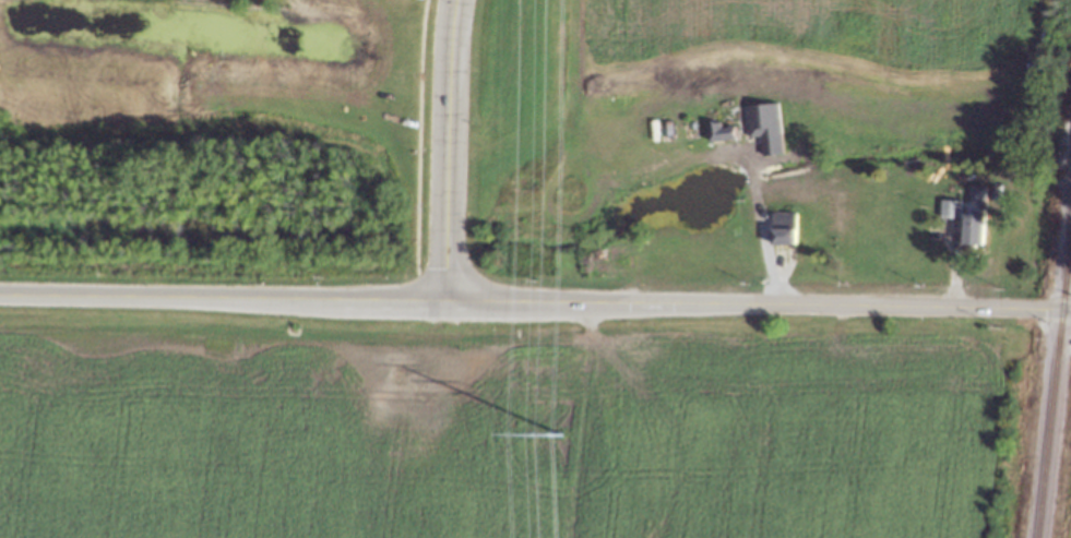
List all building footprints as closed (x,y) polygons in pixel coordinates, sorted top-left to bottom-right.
[(747,137),(760,136),(760,155),(780,154),(778,103),(745,105),(747,137)] [(734,126),(720,126),(720,122),(707,122),(708,140),(734,139),(734,126)] [(986,186),(969,185),(968,202),(985,202),(986,186)] [(939,217),(959,218),(960,200),(940,200),(939,217)] [(983,245),(985,211),(965,210),(963,244),(983,245)] [(794,212),(771,211),(770,244),(794,244),(794,212)]
